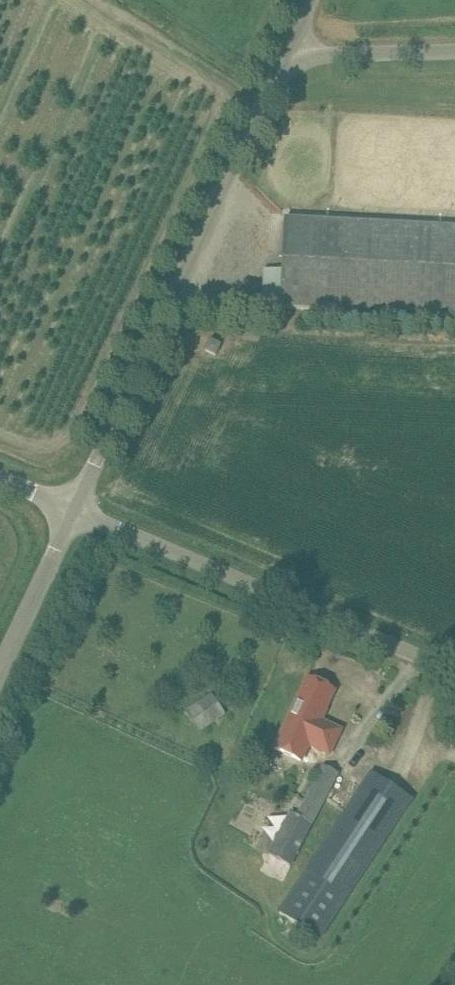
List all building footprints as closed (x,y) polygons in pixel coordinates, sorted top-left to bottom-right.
[(263,306),(281,307),(301,308),(420,314),(454,316),(454,227),(306,220),(286,219),(283,271),(265,270),(263,306)] [(221,345),(211,340),(206,350),(216,355),(221,345)] [(308,679),(275,749),(276,749),(293,757),(301,761),(305,753),(309,745),(330,755),(342,730),(321,720),(322,718),(334,691),(325,687),(326,687),(308,679)] [(200,731),(226,714),(212,694),(186,711),(200,731)] [(290,811),(268,854),(291,866),(339,775),(321,766),(321,768),(320,769),(297,815),(290,811)] [(373,772),(279,912),(320,939),(413,799),(373,772)]
